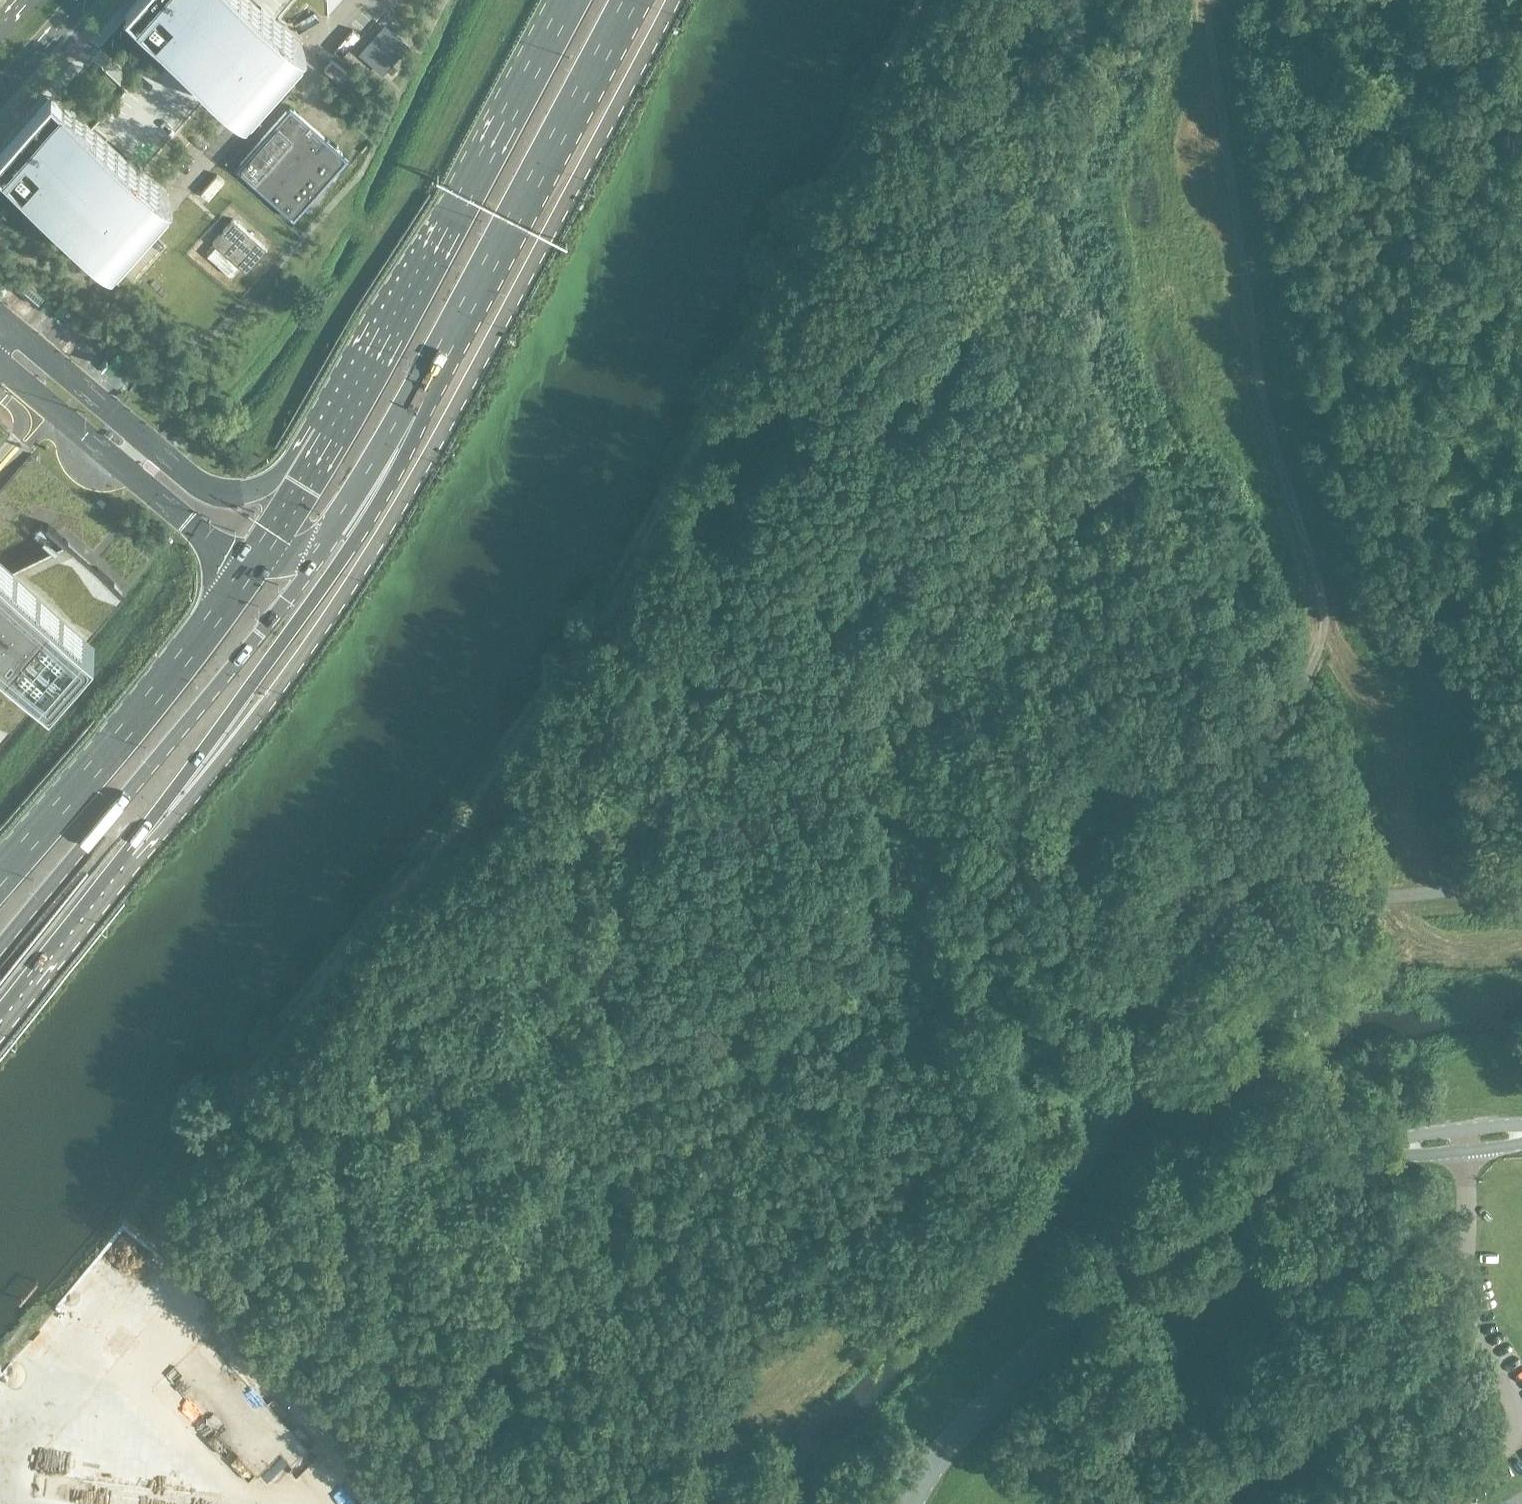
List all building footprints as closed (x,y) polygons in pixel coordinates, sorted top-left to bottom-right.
[(127,6),(168,42),(129,86),(93,126),(55,93),(0,156),(0,163),(47,205),(115,265),(174,198),(143,170),(166,144),(194,113),(217,86),(248,114),(308,47),(276,19),(288,6),(294,0),(132,0),(127,6)] [(325,68),(346,87),(354,78),(333,59),(325,68)] [(235,168),(257,187),(294,220),(349,157),(291,105),(235,168)] [(233,219),(213,242),(247,272),(268,249),(233,219)] [(208,255),(230,275),(238,266),(216,246),(208,255)] [(10,435),(0,426),(0,447),(10,435)] [(129,588),(152,561),(31,454),(0,489),(0,741),(129,588)]
